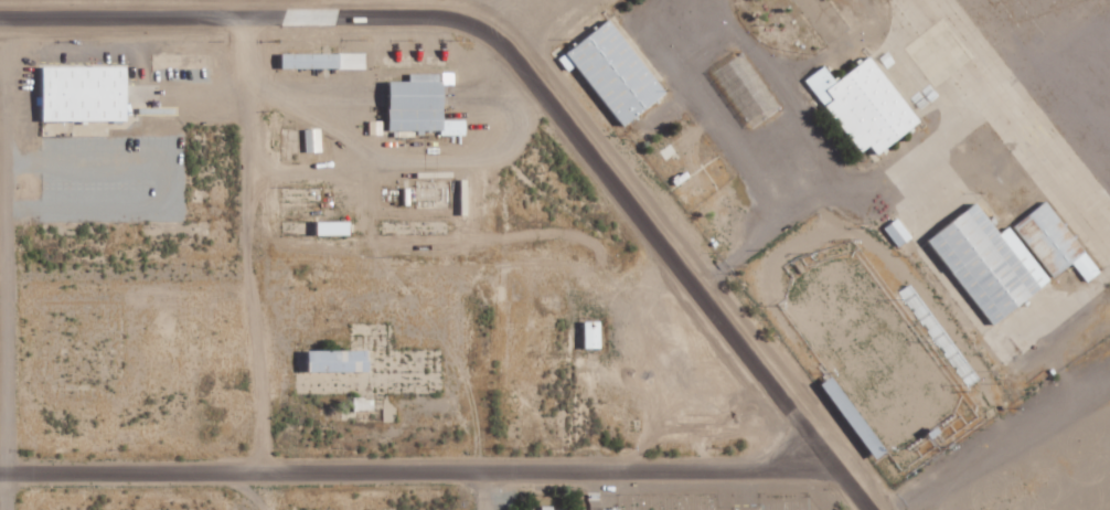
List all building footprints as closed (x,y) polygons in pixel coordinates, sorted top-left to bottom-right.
[(569,66),(614,126),(659,93),(603,18),(552,56),(563,71),(569,66)] [(285,69),(367,68),(367,52),(285,53),(285,69)] [(772,109),(736,52),(706,71),(742,128),(772,109)] [(854,154),(863,146),(869,154),(912,123),(864,55),(828,81),(818,66),(800,79),(854,154)] [(47,122),(132,121),(131,66),(41,67),(41,78),(46,78),(47,122)] [(394,132),(427,132),(427,131),(443,131),(442,135),(468,135),(468,120),(448,120),(448,81),(394,81),(394,132)] [(371,135),(385,134),(384,121),(371,121),(371,135)] [(323,129),(306,129),(306,152),(324,152),(323,129)] [(1008,225),(1047,278),(1068,262),(1082,282),(1095,272),(1041,200),(1008,225)] [(1004,226),(991,235),(969,203),(921,237),(984,325),(1044,282),(1004,226)] [(879,228),(894,247),(907,237),(892,218),(879,228)] [(314,373),(374,372),(374,350),(313,351),(314,373)]
